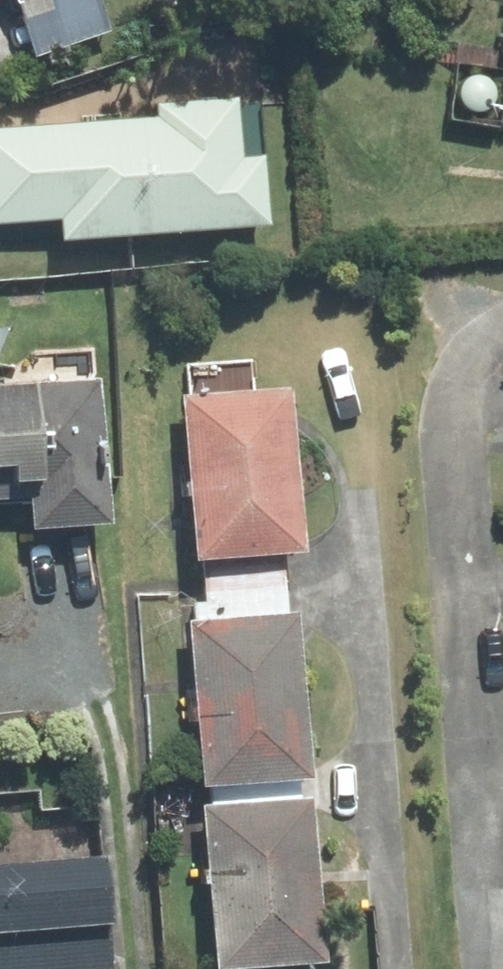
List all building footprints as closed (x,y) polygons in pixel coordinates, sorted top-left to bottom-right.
[(24,60),(105,38),(95,0),(8,0),(24,60)] [(257,241),(255,163),(234,164),(231,101),(147,104),(148,132),(0,137),(0,229),(56,227),(56,248),(257,241)] [(293,560),(285,395),(256,397),(254,365),(188,369),(189,400),(175,400),(183,565),(293,560)] [(19,509),(21,540),(106,534),(95,384),(0,391),(0,511),(19,509)] [(289,618),(183,624),(193,789),(299,783),(289,618)] [(197,813),(201,968),(315,968),(311,811),(197,813)] [(0,871),(0,938),(98,936),(97,869),(0,871)]
